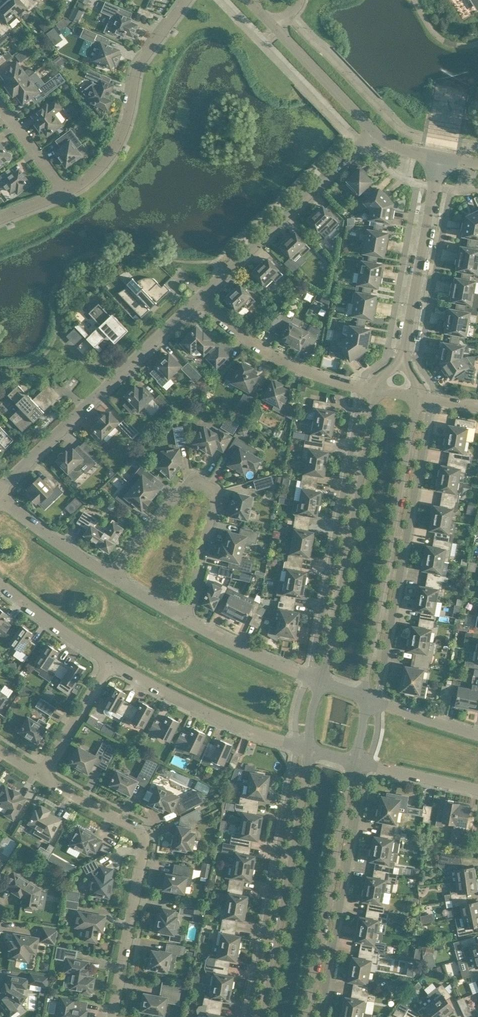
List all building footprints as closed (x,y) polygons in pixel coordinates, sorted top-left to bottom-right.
[(3,0),(0,4),(0,15),(2,17),(0,19),(0,24),(7,31),(11,27),(9,24),(9,23),(17,15),(3,0)] [(3,0),(17,15),(26,8),(29,11),(34,7),(28,0),(21,0),(20,1),(20,0),(4,0),(3,0)] [(106,2),(102,11),(106,13),(106,15),(111,17),(104,33),(113,37),(115,31),(123,35),(125,32),(130,34),(132,35),(134,31),(135,29),(137,25),(135,24),(129,22),(130,19),(128,18),(127,17),(123,16),(125,10),(106,2)] [(75,7),(70,19),(79,22),(83,10),(75,7)] [(150,19),(153,13),(140,7),(137,13),(150,19)] [(68,24),(64,18),(55,24),(60,30),(68,24)] [(54,27),(46,33),(55,45),(56,45),(52,40),(60,35),(54,27)] [(109,39),(96,34),(84,28),(80,37),(93,42),(92,45),(99,48),(94,60),(99,62),(98,65),(105,68),(106,65),(110,67),(112,66),(113,64),(116,58),(118,59),(120,55),(117,54),(118,52),(119,50),(106,45),(109,39)] [(35,50),(31,45),(17,55),(21,61),(35,50)] [(31,66),(24,71),(17,63),(2,74),(9,84),(8,85),(7,87),(10,90),(28,77),(35,72),(31,66)] [(98,81),(101,74),(89,69),(86,76),(98,81)] [(28,77),(10,90),(12,94),(13,95),(15,94),(16,93),(23,103),(39,91),(32,83),(39,78),(35,72),(28,77)] [(45,94),(58,85),(61,82),(56,76),(41,88),(45,94)] [(113,86),(102,81),(100,85),(94,82),(83,91),(88,98),(95,101),(94,103),(95,104),(94,106),(101,115),(105,112),(106,108),(108,109),(109,106),(112,100),(107,98),(113,86)] [(54,113),(61,108),(56,101),(49,107),(47,105),(34,115),(33,116),(37,122),(38,122),(37,123),(35,124),(40,130),(41,129),(42,128),(46,133),(47,135),(49,134),(61,124),(54,113)] [(81,155),(76,149),(75,148),(78,146),(75,143),(78,140),(71,130),(58,139),(62,144),(60,146),(61,147),(58,150),(56,151),(58,154),(62,160),(62,163),(65,164),(67,166),(69,164),(72,165),(72,162),(79,157),(81,155)] [(3,147),(0,144),(0,164),(4,160),(8,161),(10,159),(12,157),(11,154),(9,152),(6,152),(3,147)] [(355,173),(353,175),(346,182),(358,194),(362,190),(365,193),(370,188),(367,185),(372,181),(365,173),(366,172),(360,166),(354,172),(355,173)] [(21,172),(19,170),(14,174),(13,175),(9,169),(0,176),(0,188),(6,185),(11,191),(17,187),(21,192),(27,187),(26,186),(28,185),(25,180),(27,179),(21,172)] [(366,194),(362,199),(365,202),(371,209),(393,203),(389,198),(390,197),(384,191),(383,192),(379,188),(374,193),(372,190),(366,194)] [(392,209),(393,203),(371,209),(370,219),(376,220),(375,224),(382,226),(383,221),(389,223),(390,217),(392,218),(394,209),(392,209)] [(310,219),(308,220),(310,222),(308,223),(315,230),(316,229),(325,238),(339,223),(338,222),(333,217),(326,209),(323,206),(316,213),(315,212),(315,211),(308,217),(309,218),(310,219)] [(467,216),(477,225),(477,209),(471,212),(472,213),(467,216)] [(467,216),(466,222),(464,222),(462,230),(464,231),(463,236),(469,237),(469,241),(475,242),(476,238),(477,238),(477,225),(467,216)] [(382,227),(375,226),(374,230),(368,229),(366,241),(387,245),(388,238),(387,238),(388,233),(381,231),(382,227)] [(310,248),(302,240),(295,232),(288,239),(287,238),(281,243),(282,245),(280,247),(282,248),(281,250),(287,256),(288,255),(293,260),(300,253),(303,255),(310,248)] [(386,251),(387,245),(366,241),(364,253),(370,254),(369,258),(376,259),(377,255),(383,256),(384,251),(386,251)] [(475,244),(468,243),(468,247),(461,246),(460,251),(459,251),(457,258),(477,261),(477,249),(474,248),(475,244)] [(376,263),(376,259),(369,258),(369,261),(362,260),(360,272),(381,276),(383,269),(381,269),(382,264),(376,263)] [(477,265),(477,261),(457,258),(456,264),(458,265),(457,270),(463,271),(463,274),(469,276),(470,272),(477,273),(477,265)] [(283,274),(275,266),(268,259),(261,265),(260,264),(253,270),(255,271),(253,273),(255,275),(253,276),(260,282),(261,281),(266,286),(273,279),(275,282),(283,274)] [(360,272),(357,288),(371,290),(371,286),(378,287),(379,282),(380,283),(381,276),(360,272)] [(473,293),(475,281),(469,280),(469,276),(463,274),(462,278),(456,277),(455,282),(453,282),(452,289),(473,293)] [(128,287),(118,292),(142,317),(150,310),(145,305),(146,304),(147,305),(153,299),(152,298),(153,297),(158,302),(170,290),(164,284),(162,286),(155,279),(152,278),(150,277),(147,277),(144,277),(142,278),(139,279),(137,281),(139,282),(138,283),(133,278),(126,284),(132,289),(131,290),(128,287)] [(233,291),(232,290),(226,296),(227,297),(226,299),(227,301),(226,302),(232,309),(234,307),(238,312),(246,306),(248,308),(255,301),(240,285),(233,291)] [(357,288),(354,303),(376,307),(377,300),(375,300),(376,295),(370,294),(371,290),(357,288)] [(477,308),(477,293),(473,293),(452,289),(451,295),(452,296),(451,301),(458,302),(457,306),(477,310),(477,308)] [(90,335),(86,338),(97,349),(100,346),(98,344),(107,335),(113,330),(120,338),(128,330),(115,316),(113,318),(99,303),(89,313),(100,325),(90,335)] [(375,314),(376,307),(354,303),(352,319),(365,322),(366,317),(372,319),(373,313),(375,314)] [(477,315),(477,310),(457,306),(456,309),(450,308),(449,313),(447,313),(446,320),(467,324),(469,314),(477,315)] [(290,345),(299,327),(303,320),(293,315),(290,319),(279,313),(266,326),(275,331),(283,335),(281,339),(285,341),(284,342),(290,345)] [(467,324),(446,320),(445,327),(447,327),(446,332),(452,333),(451,337),(458,338),(459,334),(465,335),(467,325),(467,324)] [(365,323),(358,322),(357,326),(350,325),(348,337),(367,348),(368,342),(369,343),(371,334),(369,334),(370,329),(364,328),(365,323)] [(86,338),(90,334),(79,323),(67,335),(86,355),(94,347),(86,338)] [(310,349),(321,329),(311,324),(307,332),(299,327),(290,345),(295,347),(296,346),(300,348),(302,345),(310,349)] [(182,343),(191,352),(194,354),(200,355),(203,352),(204,354),(208,350),(212,354),(208,358),(217,367),(227,356),(219,347),(217,349),(213,345),(213,344),(209,339),(204,333),(203,334),(201,331),(202,331),(197,325),(193,329),(194,330),(187,336),(188,337),(182,343)] [(362,352),(367,348),(348,337),(339,343),(333,342),(331,355),(343,357),(347,355),(350,360),(354,357),(355,358),(362,353),(362,352)] [(461,357),(464,346),(457,344),(458,340),(451,339),(450,343),(444,342),(443,347),(441,347),(440,355),(441,356),(440,362),(461,357)] [(158,366),(151,372),(159,380),(158,381),(163,385),(170,378),(169,377),(173,373),(175,373),(177,371),(177,369),(181,365),(171,355),(169,353),(167,356),(157,365),(158,366)] [(472,380),(474,368),(468,367),(461,357),(440,362),(444,367),(442,368),(447,375),(449,374),(452,378),(457,375),(459,378),(472,380)] [(201,376),(188,363),(183,368),(195,381),(201,376)] [(251,369),(252,368),(249,367),(250,365),(245,363),(244,364),(242,363),(237,372),(232,369),(228,376),(234,379),(232,382),(249,391),(258,376),(256,375),(257,372),(251,369)] [(272,382),(264,397),(276,404),(274,408),(291,417),(294,401),(285,396),(288,390),(281,386),(282,384),(275,381),(274,383),(272,382)] [(44,412),(39,406),(40,405),(44,410),(53,402),(42,390),(36,396),(37,397),(33,400),(19,385),(9,396),(26,413),(15,423),(23,431),(33,421),(34,422),(44,412)] [(154,400),(155,399),(144,387),(140,391),(135,386),(133,387),(132,387),(127,392),(127,393),(126,395),(128,398),(129,400),(124,405),(132,413),(138,407),(139,409),(143,406),(152,415),(160,407),(154,400)] [(242,420),(254,397),(245,392),(233,415),(242,420)] [(160,407),(165,411),(170,406),(159,395),(155,399),(154,400),(160,407)] [(336,416),(334,416),(335,412),(328,411),(329,402),(314,400),(313,409),(317,410),(315,421),(334,424),(336,416)] [(99,441),(118,422),(110,413),(106,417),(104,415),(100,420),(101,421),(93,428),(95,430),(94,431),(94,432),(92,434),(99,441)] [(475,428),(473,428),(475,421),(458,418),(456,427),(449,426),(449,429),(447,429),(446,437),(465,440),(473,442),(475,428)] [(228,428),(234,431),(239,424),(233,420),(228,428)] [(127,421),(122,426),(133,437),(138,432),(127,421)] [(333,432),(334,424),(315,421),(313,434),(310,434),(309,440),(322,442),(323,434),(330,435),(331,432),(333,432)] [(0,426),(0,442),(6,448),(14,440),(0,426)] [(223,450),(231,437),(220,430),(217,434),(204,426),(198,437),(196,436),(191,444),(197,447),(196,447),(198,448),(199,446),(212,454),(216,446),(223,450)] [(242,426),(238,432),(245,436),(249,429),(242,426)] [(185,444),(182,427),(174,428),(177,445),(185,444)] [(249,465),(256,469),(262,460),(255,456),(258,450),(236,437),(226,454),(233,457),(229,464),(237,469),(236,471),(241,474),(242,472),(244,473),(249,465)] [(469,451),(463,450),(465,440),(446,437),(444,445),(446,445),(445,449),(452,450),(451,459),(464,461),(468,462),(471,462),(472,456),(469,451)] [(320,451),(322,442),(309,440),(305,439),(304,447),(310,448),(308,461),(327,464),(328,456),(327,456),(327,452),(320,451)] [(66,452),(64,454),(62,453),(61,453),(59,455),(59,456),(60,458),(57,460),(75,479),(85,470),(82,467),(91,458),(79,445),(74,450),(73,449),(68,454),(66,452)] [(181,462),(179,449),(163,452),(164,458),(157,466),(166,473),(164,474),(170,479),(177,470),(176,469),(181,462)] [(468,462),(464,461),(451,459),(449,467),(442,466),(441,469),(440,469),(438,477),(458,481),(459,471),(466,472),(468,462)] [(325,472),(327,464),(308,461),(305,475),(303,474),(302,480),(315,483),(316,474),(323,475),(324,472),(325,472)] [(158,488),(150,482),(154,476),(142,466),(138,471),(142,474),(134,485),(150,499),(152,497),(153,498),(157,493),(156,492),(158,488)] [(43,481),(39,478),(28,488),(27,488),(26,489),(25,490),(25,491),(24,492),(25,493),(25,494),(26,495),(27,495),(28,496),(30,496),(36,502),(37,501),(44,508),(62,491),(48,476),(43,481)] [(271,476),(255,481),(257,489),(273,484),(271,476)] [(464,482),(458,481),(438,477),(437,485),(439,485),(438,489),(445,490),(443,499),(457,501),(459,493),(462,493),(463,487),(464,482)] [(149,500),(150,499),(134,485),(129,482),(124,478),(120,483),(121,488),(123,490),(116,497),(129,507),(133,502),(142,509),(144,506),(145,507),(150,501),(149,500)] [(321,496),(319,496),(320,492),(313,491),(315,483),(302,480),(301,486),(303,487),(301,501),(320,504),(321,496)] [(247,519),(253,497),(236,492),(232,505),(230,507),(229,511),(231,513),(230,515),(247,519)] [(459,502),(458,501),(457,501),(443,499),(442,507),(435,506),(434,509),(433,509),(431,517),(450,521),(452,511),(455,512),(457,510),(459,502)] [(318,512),(320,504),(301,501),(294,500),(293,509),(292,511),(293,512),(293,514),(295,515),(295,520),(307,523),(309,514),(316,515),(316,512),(318,512)] [(122,528),(113,523),(107,533),(105,532),(104,534),(92,526),(96,519),(85,512),(79,522),(89,528),(85,534),(95,541),(97,547),(102,546),(106,548),(109,551),(114,543),(118,542),(117,536),(120,532),(120,533),(121,531),(122,528)] [(448,535),(450,521),(431,517),(430,525),(431,525),(431,529),(438,530),(436,539),(449,541),(450,535),(448,535)] [(314,536),(312,536),(313,533),(306,531),(307,523),(295,520),(293,526),(296,527),(293,541),(312,544),(314,536)] [(248,540),(255,542),(258,532),(241,528),(240,535),(229,532),(228,535),(226,535),(224,544),(243,549),(245,542),(248,543),(248,540)] [(447,562),(449,551),(451,542),(449,541),(436,539),(435,547),(428,546),(427,550),(425,549),(424,557),(447,562)] [(311,552),(312,544),(293,541),(291,555),(288,554),(287,560),(300,563),(302,554),(309,556),(309,552),(311,552)] [(242,549),(243,549),(224,544),(223,544),(222,547),(221,546),(219,554),(221,554),(220,557),(230,560),(229,566),(250,571),(253,561),(240,557),(242,549)] [(445,576),(447,562),(424,557),(422,565),(424,566),(423,569),(430,571),(429,579),(443,582),(448,582),(449,576),(445,576)] [(307,576),(305,576),(305,573),(299,571),(300,563),(287,560),(285,560),(284,570),(288,571),(286,581),(305,584),(307,576)] [(477,575),(477,562),(469,561),(466,577),(475,579),(476,574),(477,575)] [(231,577),(233,570),(221,566),(219,574),(231,577)] [(425,587),(420,586),(420,590),(418,589),(417,598),(436,601),(461,605),(462,598),(445,595),(447,582),(443,582),(429,579),(427,588),(425,587)] [(304,593),(305,584),(286,581),(279,580),(277,594),(281,594),(280,601),(293,603),(294,594),(301,596),(302,592),(304,593)] [(218,599),(221,600),(222,598),(228,587),(222,584),(220,588),(213,584),(208,595),(206,594),(205,596),(207,597),(204,603),(206,604),(205,605),(211,608),(211,606),(213,607),(218,599)] [(228,587),(222,598),(228,601),(223,610),(226,612),(226,614),(233,617),(242,600),(244,595),(228,587)] [(433,615),(436,601),(417,598),(415,606),(417,606),(416,609),(423,611),(422,619),(434,621),(436,615),(433,615)] [(249,612),(254,615),(256,612),(260,603),(254,600),(252,605),(242,600),(233,617),(240,621),(241,619),(244,621),(249,612)] [(275,609),(273,620),(279,621),(298,625),(299,617),(298,616),(298,613),(291,611),(293,603),(280,601),(279,600),(277,609),(275,609)] [(11,626),(11,625),(10,626),(3,621),(4,619),(5,619),(6,617),(5,617),(7,614),(0,609),(0,640),(11,626)] [(263,616),(256,612),(254,615),(250,624),(258,627),(263,616)] [(428,641),(431,627),(433,628),(434,621),(422,619),(420,628),(413,626),(412,630),(411,630),(409,638),(428,641)] [(296,633),(298,625),(279,621),(278,627),(270,626),(268,635),(277,640),(278,633),(281,633),(280,637),(289,638),(290,635),(294,636),(295,632),(296,633)] [(28,656),(36,644),(35,645),(28,640),(29,638),(30,638),(31,636),(30,636),(32,633),(23,626),(11,643),(28,656)] [(426,655),(428,641),(409,638),(408,646),(410,646),(409,650),(416,651),(414,659),(430,662),(432,662),(433,656),(426,655)] [(55,673),(62,663),(54,658),(55,656),(56,656),(57,654),(56,654),(58,651),(48,645),(37,662),(44,667),(40,672),(40,673),(50,681),(55,673)] [(477,650),(476,661),(470,660),(470,661),(470,664),(469,667),(477,668),(477,651),(477,650)] [(421,681),(423,671),(428,672),(430,662),(414,659),(413,668),(406,667),(405,670),(404,670),(402,678),(421,681)] [(68,693),(84,669),(74,662),(72,665),(72,664),(71,666),(70,668),(62,663),(55,673),(62,678),(61,679),(62,679),(57,686),(68,693)] [(427,683),(421,682),(421,681),(402,678),(401,686),(402,686),(402,690),(406,690),(405,694),(414,695),(424,697),(425,692),(427,683)] [(467,708),(471,689),(459,687),(460,682),(447,679),(447,683),(453,685),(451,693),(458,694),(456,704),(459,705),(459,707),(467,708)] [(453,685),(447,683),(446,686),(443,685),(441,696),(451,697),(451,693),(453,685)] [(472,684),(471,689),(467,708),(475,710),(475,708),(477,708),(477,685),(472,684)] [(126,693),(115,687),(105,706),(106,706),(104,710),(104,712),(105,713),(109,715),(111,715),(112,714),(114,710),(124,716),(130,705),(122,700),(123,698),(124,696),(126,693)] [(55,707),(47,702),(41,698),(36,705),(51,714),(55,707)] [(139,709),(130,705),(124,716),(143,726),(153,708),(143,702),(141,705),(140,705),(139,707),(140,707),(139,709)] [(157,718),(156,718),(150,730),(169,740),(179,722),(168,716),(166,719),(165,721),(164,723),(156,719),(157,718)] [(47,723),(40,719),(37,723),(29,717),(20,731),(22,732),(23,734),(26,736),(28,736),(37,741),(46,728),(45,727),(47,723)] [(200,743),(205,733),(194,728),(193,731),(192,731),(191,733),(192,733),(191,735),(182,731),(183,730),(182,730),(176,743),(177,743),(174,750),(189,754),(191,750),(203,755),(207,746),(200,743)] [(227,754),(231,745),(220,740),(219,743),(218,743),(218,745),(217,747),(209,743),(209,742),(207,746),(203,755),(223,764),(227,754)] [(108,764),(116,749),(108,745),(102,755),(98,753),(96,756),(78,747),(75,753),(73,752),(71,754),(69,756),(70,758),(71,760),(70,762),(88,772),(93,762),(99,765),(101,760),(108,764)] [(234,753),(229,765),(235,768),(240,756),(234,753)] [(146,786),(155,768),(158,762),(148,758),(136,781),(136,780),(137,778),(129,774),(128,776),(114,769),(110,776),(112,777),(112,779),(113,779),(111,784),(121,789),(120,792),(123,793),(124,791),(130,794),(137,782),(146,786)] [(270,780),(268,779),(269,776),(265,775),(265,772),(256,770),(255,774),(253,773),(254,770),(254,768),(253,767),(252,765),(251,765),(249,765),(247,766),(246,767),(245,768),(244,777),(250,778),(249,784),(268,788),(270,780)] [(206,791),(208,785),(198,781),(196,787),(206,791)] [(267,796),(268,788),(249,784),(247,795),(241,794),(239,803),(256,806),(257,798),(264,799),(265,796),(267,796)] [(171,792),(165,789),(165,787),(161,785),(159,786),(158,785),(149,803),(152,804),(152,806),(158,809),(160,809),(163,810),(164,806),(172,810),(174,806),(176,808),(179,814),(204,801),(199,791),(184,799),(171,793),(171,792)] [(0,796),(0,804),(9,809),(6,814),(13,818),(25,798),(19,794),(20,793),(14,789),(13,791),(11,790),(11,788),(8,787),(7,787),(6,786),(0,796)] [(380,800),(379,808),(397,811),(398,811),(405,812),(406,808),(405,808),(407,797),(400,795),(396,794),(395,795),(387,794),(386,797),(382,797),(382,800),(380,800)] [(458,805),(459,803),(447,801),(444,813),(438,812),(436,825),(442,826),(443,821),(455,823),(458,805)] [(262,820),(261,820),(261,816),(254,815),(256,806),(239,803),(236,803),(235,807),(239,815),(244,815),(242,824),(261,828),(262,820)] [(472,829),(473,823),(474,818),(468,817),(469,807),(466,806),(466,804),(459,803),(458,805),(455,823),(466,825),(465,830),(471,831),(472,829)] [(430,822),(433,806),(424,805),(422,816),(424,816),(423,821),(430,822)] [(42,806),(39,812),(36,811),(29,823),(36,827),(33,832),(48,841),(51,836),(60,820),(48,813),(49,810),(42,806)] [(396,822),(397,811),(379,808),(377,816),(379,816),(378,820),(385,821),(384,829),(401,833),(402,826),(399,825),(399,822),(396,822)] [(190,832),(191,823),(201,818),(197,809),(181,817),(184,822),(181,824),(181,826),(178,826),(176,839),(173,838),(172,845),(175,845),(174,848),(184,850),(186,850),(187,848),(192,849),(195,833),(190,832)] [(7,821),(3,828),(12,833),(16,826),(7,821)] [(260,836),(261,828),(242,824),(241,829),(237,830),(232,834),(231,843),(249,846),(250,838),(257,839),(258,836),(260,836)] [(79,827),(78,830),(75,831),(72,835),(73,838),(70,844),(87,853),(90,847),(95,851),(101,840),(95,837),(96,836),(79,827)] [(390,852),(398,853),(401,833),(384,829),(382,838),(375,837),(374,840),(373,840),(371,848),(390,851),(390,852)] [(224,842),(222,851),(232,852),(234,854),(237,854),(235,865),(254,868),(255,860),(253,860),(254,856),(247,855),(249,846),(231,843),(224,842)] [(393,873),(394,867),(395,862),(389,861),(390,852),(390,851),(371,848),(370,856),(371,856),(371,860),(378,861),(376,870),(393,873)] [(475,869),(473,869),(473,867),(460,868),(458,856),(441,852),(439,860),(446,862),(449,882),(475,878),(475,876),(476,876),(475,869)] [(95,859),(96,859),(96,858),(82,865),(83,866),(84,865),(87,872),(99,866),(95,859)] [(190,886),(193,868),(176,864),(174,875),(167,873),(164,888),(175,891),(175,892),(181,894),(182,892),(184,892),(185,885),(190,886)] [(252,876),(254,868),(235,865),(232,879),(230,878),(229,884),(241,887),(243,878),(250,879),(251,876),(252,876)] [(112,887),(110,886),(112,879),(111,879),(112,869),(101,867),(99,876),(94,876),(91,893),(97,894),(96,896),(103,897),(103,895),(109,896),(109,893),(111,894),(112,887)] [(383,891),(385,882),(396,884),(398,874),(393,873),(376,870),(375,878),(368,877),(367,880),(365,880),(364,888),(383,891)] [(38,903),(40,889),(14,873),(6,885),(13,889),(13,891),(20,896),(21,894),(24,896),(22,906),(26,906),(25,909),(33,910),(33,908),(37,908),(37,905),(39,906),(39,903),(38,903)] [(475,882),(475,878),(449,882),(451,893),(445,894),(446,901),(452,899),(452,900),(464,898),(463,892),(476,890),(476,889),(477,889),(477,882),(475,882)] [(248,900),(246,900),(247,896),(240,895),(241,887),(229,884),(228,890),(230,891),(227,905),(247,908),(248,900)] [(381,902),(383,891),(364,888),(363,896),(364,896),(364,900),(371,901),(369,910),(384,912),(386,903),(381,902)] [(66,889),(65,899),(78,901),(80,892),(66,889)] [(465,904),(464,898),(452,900),(453,906),(454,906),(456,917),(477,913),(477,901),(465,904)] [(65,899),(63,906),(78,909),(79,901),(78,901),(65,899)] [(180,913),(201,917),(203,909),(181,905),(180,913)] [(245,916),(247,908),(227,905),(225,919),(222,918),(221,924),(234,927),(236,918),(243,919),(243,916),(245,916)] [(176,919),(178,912),(175,911),(175,910),(163,908),(162,914),(159,913),(158,920),(156,921),(156,925),(157,927),(156,930),(158,931),(158,932),(160,933),(161,931),(171,933),(170,940),(182,941),(183,934),(177,933),(179,923),(179,921),(178,920),(176,919)] [(376,932),(378,921),(382,922),(382,918),(387,919),(388,913),(384,912),(369,910),(368,918),(361,917),(360,920),(358,920),(357,928),(376,932)] [(102,931),(104,923),(105,916),(97,915),(78,912),(76,926),(88,928),(86,939),(96,941),(96,939),(97,939),(99,932),(100,930),(102,931)] [(456,917),(455,918),(459,935),(471,932),(470,927),(477,925),(477,913),(456,917)] [(233,935),(234,927),(221,924),(221,929),(220,930),(223,931),(220,945),(239,948),(241,940),(239,940),(240,937),(233,935)] [(57,929),(43,927),(41,941),(55,943),(57,929)] [(386,944),(374,942),(376,932),(357,928),(355,936),(357,937),(356,940),(363,941),(362,950),(379,953),(380,953),(384,954),(386,944)] [(35,954),(38,938),(14,934),(13,941),(11,941),(10,949),(12,949),(10,958),(11,958),(9,967),(15,967),(16,959),(28,961),(29,953),(35,954)] [(474,943),(472,937),(454,942),(455,948),(462,947),(463,949),(462,949),(464,957),(465,957),(465,958),(477,954),(477,942),(474,943)] [(171,953),(183,955),(185,947),(168,944),(166,952),(161,951),(160,951),(153,950),(151,961),(149,960),(148,969),(159,971),(159,969),(167,970),(168,962),(169,962),(171,953)] [(235,960),(236,956),(238,956),(239,948),(220,945),(218,955),(214,954),(210,955),(206,959),(206,963),(227,967),(228,958),(235,960)] [(76,957),(77,950),(78,950),(79,950),(56,946),(54,957),(65,960),(66,956),(76,957)] [(424,954),(433,956),(434,949),(425,947),(424,954)] [(369,972),(370,961),(377,963),(379,953),(362,950),(360,958),(353,957),(353,961),(351,960),(349,968),(369,972)] [(473,955),(465,958),(468,969),(469,971),(465,973),(466,977),(470,975),(477,973),(477,954),(473,955)] [(88,962),(67,958),(65,971),(74,973),(71,987),(83,989),(82,992),(89,993),(90,991),(92,991),(94,978),(85,976),(88,962)] [(456,962),(446,963),(448,974),(457,972),(456,962)] [(225,975),(227,967),(206,963),(205,967),(206,971),(210,974),(215,975),(213,985),(232,989),(233,980),(232,980),(232,977),(225,975)] [(367,978),(368,972),(369,972),(349,968),(348,976),(350,977),(349,980),(356,981),(355,990),(367,992),(368,987),(371,986),(372,985),(373,981),(372,980),(372,979),(371,978),(370,978),(367,978)] [(30,972),(29,984),(41,986),(40,994),(47,995),(48,987),(50,976),(30,972)] [(24,987),(26,988),(27,979),(9,976),(7,984),(6,984),(2,990),(3,991),(0,994),(0,1002),(10,1015),(17,1009),(14,1005),(19,1001),(20,1002),(24,995),(23,994),(24,987)] [(450,994),(442,984),(428,995),(433,1000),(445,1015),(453,1008),(445,997),(450,994)] [(231,997),(232,989),(213,985),(211,995),(205,994),(203,1004),(220,1007),(221,998),(228,1000),(229,996),(231,997)] [(178,1003),(180,990),(162,987),(161,996),(145,993),(144,1000),(142,1001),(141,1005),(142,1007),(142,1010),(164,1014),(166,1001),(178,1003)] [(365,1013),(367,1002),(369,993),(367,992),(355,990),(353,998),(346,997),(345,1001),(344,1000),(342,1008),(365,1013)] [(465,1016),(471,1014),(463,997),(458,1000),(465,1016)] [(85,1011),(86,1011),(86,1010),(72,1008),(74,1000),(63,998),(63,999),(62,998),(61,1005),(62,1005),(59,1016),(60,1016),(84,1016),(85,1011)] [(410,1009),(403,999),(396,1008),(412,1016),(418,1016),(419,1014),(410,1009)] [(433,1000),(424,1007),(423,1006),(419,1010),(424,1016),(426,1016),(430,1014),(432,1016),(442,1016),(445,1015),(433,1000)] [(225,1016),(218,1015),(220,1007),(203,1004),(199,1005),(197,1008),(197,1012),(201,1014),(205,1013),(208,1014),(207,1016),(225,1016)] [(365,1013),(342,1008),(341,1016),(342,1016),(365,1016),(366,1013),(365,1013)] [(396,1008),(394,1013),(400,1016),(412,1016),(396,1008)]
